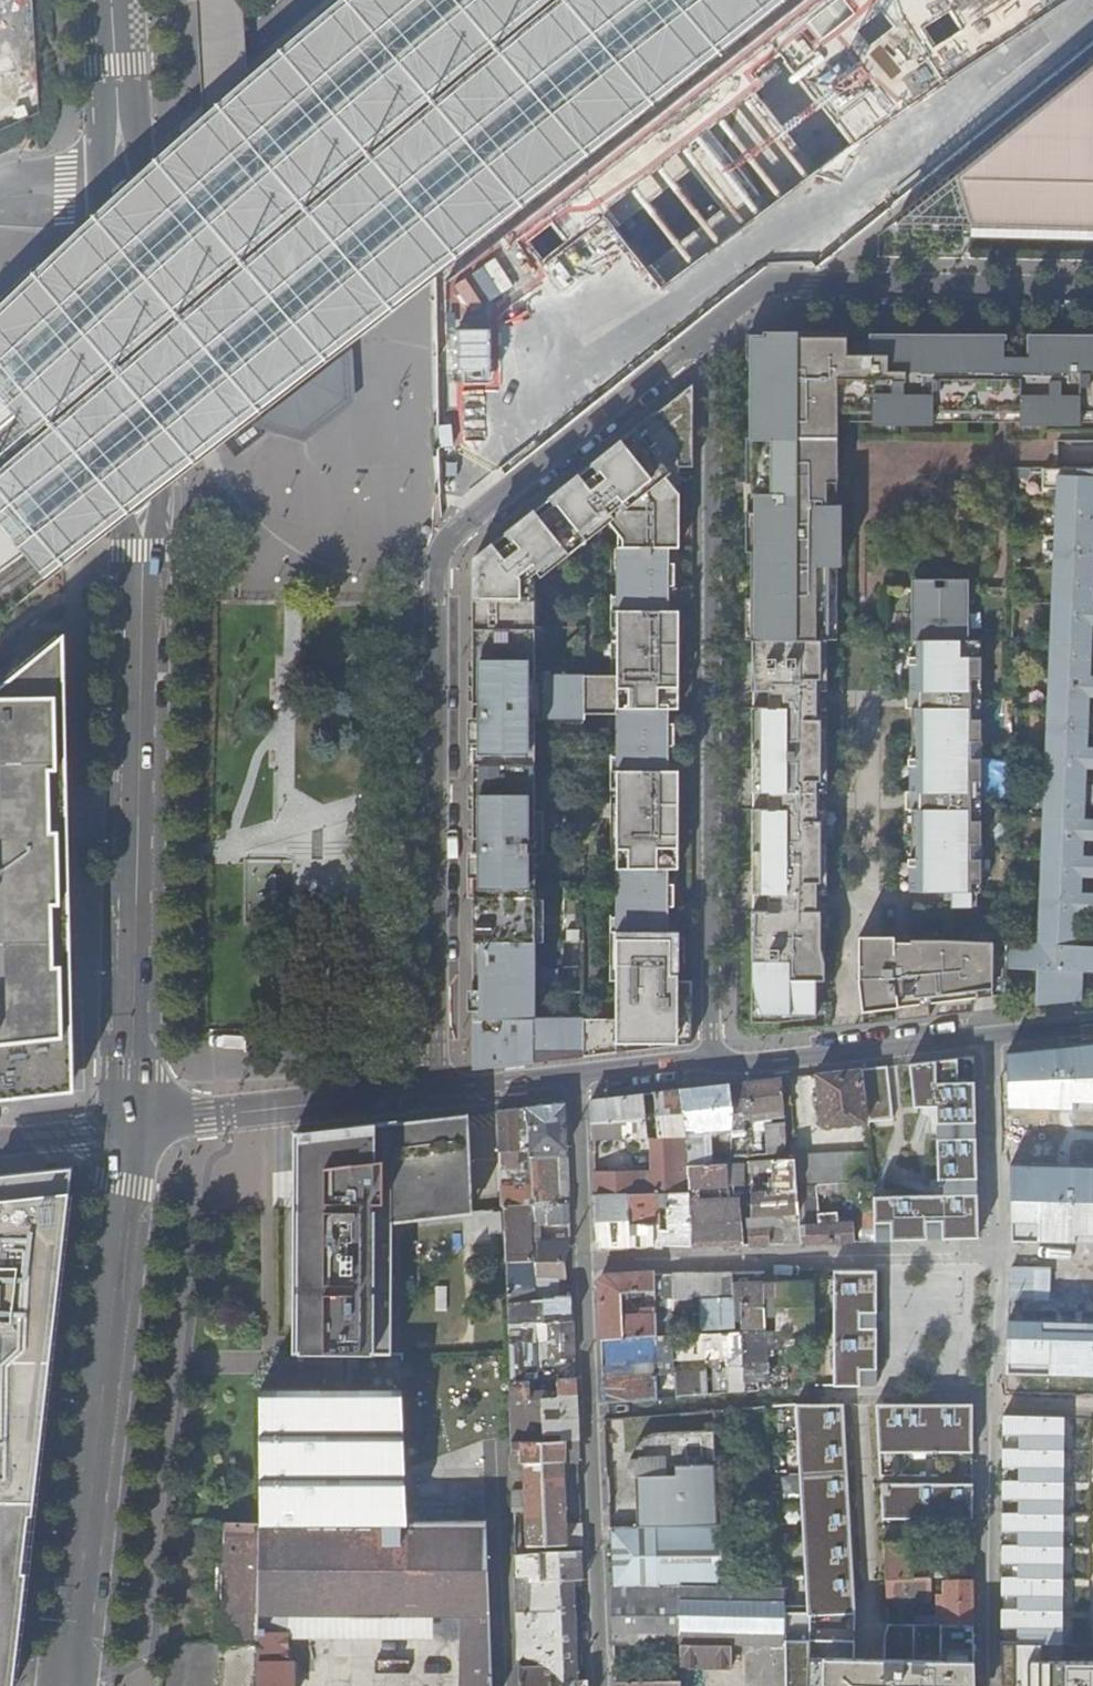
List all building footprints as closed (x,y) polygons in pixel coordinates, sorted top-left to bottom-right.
[(39,440),(0,474),(0,542),(39,589),(177,479),(347,348),(432,280),(719,55),(790,0),(565,0),(522,34),(432,110),(239,273),(39,440)] [(339,6),(254,77),(187,136),(87,224),(0,308),(0,420),(24,448),(495,51),(559,0),(347,0),(339,6)] [(0,39),(0,72),(13,71),(12,39),(0,39)] [(898,227),(1092,232),(1092,63),(896,223),(897,225),(898,227)] [(763,376),(763,404),(750,404),(750,467),(754,467),(754,487),(750,487),(750,517),(754,517),(754,535),(749,535),(749,623),(754,623),(754,639),(824,640),(825,567),(839,567),(840,504),(824,504),(824,407),(871,408),(870,422),(930,423),(930,410),(1018,412),(1017,425),(1080,427),(1080,413),(1092,413),(1092,336),(960,338),(763,332),(764,343),(750,343),(750,376),(763,376)] [(616,1019),(583,1019),(583,1057),(691,1043),(692,988),(678,988),(677,931),(667,931),(668,819),(678,819),(678,770),(668,770),(668,659),(678,659),(678,610),(668,610),(668,548),(678,548),(679,467),(693,467),(693,384),(473,561),(473,628),(535,628),(536,571),(571,543),(567,539),(595,510),(607,521),(606,609),(600,609),(600,642),(607,642),(607,657),(617,658),(617,674),(602,674),(609,708),(615,708),(614,769),(609,769),(609,803),(615,803),(615,818),(625,818),(625,835),(611,834),(610,868),(616,868),(616,931),(610,931),(609,964),(636,964),(635,981),(616,980),(616,1019)] [(1042,473),(1043,492),(1057,491),(1039,944),(1008,943),(1007,969),(1038,970),(1037,1006),(1082,1001),(1083,971),(1092,971),(1092,945),(1080,945),(1081,913),(1092,914),(1092,893),(1082,893),(1082,877),(1092,877),(1092,857),(1083,856),(1084,840),(1092,840),(1092,819),(1084,819),(1085,805),(1092,805),(1092,785),(1086,785),(1086,768),(1092,768),(1092,748),(1087,748),(1088,733),(1092,734),(1092,713),(1088,713),(1089,697),(1092,697),(1092,677),(1090,677),(1090,662),(1092,662),(1092,642),(1091,642),(1092,625),(1092,605),(1092,591),(1092,471),(1042,473)] [(910,640),(966,640),(966,589),(910,588),(910,640)] [(76,1090),(65,619),(36,621),(0,650),(0,1099),(76,1090)] [(535,628),(473,628),(473,705),(472,1069),(583,1057),(583,1019),(535,1018),(535,959),(528,959),(528,943),(535,943),(536,880),(528,880),(528,854),(536,854),(536,852),(528,852),(528,837),(536,837),(537,746),(529,746),(529,719),(564,719),(564,715),(582,715),(582,718),(585,718),(585,674),(535,673),(535,628)] [(754,639),(751,639),(751,677),(760,677),(760,707),(751,707),(751,778),(760,778),(760,809),(751,809),(751,880),(760,880),(760,910),(751,911),(751,1021),(778,1023),(816,1015),(819,979),(827,980),(829,962),(826,946),(829,911),(808,911),(808,894),(829,894),(829,882),(834,882),(834,821),(829,821),(829,809),(803,809),(803,792),(825,792),(825,780),(829,780),(829,719),(825,719),(825,707),(798,707),(798,691),(820,691),(820,679),(824,679),(824,640),(754,639)] [(966,640),(910,640),(910,690),(904,690),(904,709),(910,709),(910,792),(904,792),(904,810),(910,810),(910,892),(980,892),(980,821),(970,821),(970,781),(980,781),(980,719),(970,719),(970,679),(980,680),(980,640),(966,640)] [(977,998),(1007,996),(1007,969),(1008,943),(979,942),(946,939),(913,939),(913,966),(897,966),(897,940),(865,938),(861,980),(864,1010),(897,1006),(901,1022),(931,1018),(929,1003),(977,998)] [(1006,1054),(1005,1109),(1092,1112),(1092,1044),(1006,1054)] [(977,1057),(910,1065),(915,1104),(939,1104),(939,1121),(977,1120),(977,1057)] [(862,1070),(868,1122),(868,1123),(888,1121),(882,1068),(862,1070)] [(868,1122),(862,1070),(817,1075),(823,1127),(868,1122)] [(732,1115),(784,1111),(783,1079),(731,1085),(732,1115)] [(730,1116),(732,1115),(731,1085),(682,1091),(686,1138),(688,1166),(706,1165),(704,1134),(730,1129),(730,1116)] [(644,1095),(593,1100),(595,1140),(602,1140),(649,1139),(647,1120),(658,1119),(659,1139),(686,1138),(682,1091),(650,1094),(651,1101),(656,1100),(657,1113),(652,1113),(652,1114),(646,1115),(644,1095)] [(500,1153),(567,1150),(566,1103),(499,1111),(500,1153)] [(345,1356),(390,1353),(385,1223),(464,1211),(461,1115),(281,1135),(291,1358),(345,1356)] [(786,1146),(785,1123),(767,1125),(767,1134),(768,1154),(780,1154),(786,1146)] [(768,1154),(767,1134),(732,1135),(732,1154),(768,1154)] [(977,1136),(937,1138),(938,1179),(979,1177),(977,1136)] [(638,1195),(658,1194),(670,1194),(677,1194),(677,1192),(676,1141),(654,1142),(655,1171),(596,1173),(597,1196),(638,1195)] [(501,1175),(502,1206),(559,1205),(558,1159),(568,1159),(567,1150),(500,1153),(501,1169),(532,1168),(533,1188),(514,1189),(513,1174),(501,1175)] [(875,1182),(873,1157),(872,1153),(796,1157),(796,1159),(798,1186),(829,1185),(842,1184),(853,1183),(875,1182)] [(558,1159),(559,1205),(570,1204),(568,1159),(558,1159)] [(789,1160),(745,1162),(746,1171),(775,1170),(776,1192),(752,1193),(752,1217),(780,1216),(785,1216),(787,1244),(802,1244),(800,1214),(798,1186),(796,1159),(789,1160)] [(729,1164),(706,1165),(688,1166),(689,1187),(729,1186),(729,1164)] [(1011,1166),(1009,1243),(1092,1245),(1092,1168),(1011,1166)] [(67,1225),(74,1168),(0,1176),(0,1227),(67,1225)] [(875,1182),(853,1183),(855,1203),(876,1201),(876,1195),(875,1182)] [(829,1185),(798,1186),(800,1214),(810,1213),(843,1211),(842,1184),(829,1185)] [(876,1209),(877,1239),(980,1236),(979,1192),(876,1195),(876,1209)] [(671,1225),(660,1226),(661,1245),(692,1246),(690,1199),(689,1193),(677,1194),(670,1194),(671,1225)] [(660,1226),(658,1194),(638,1195),(597,1196),(599,1241),(603,1248),(655,1245),(654,1226),(660,1226)] [(690,1199),(692,1246),(712,1246),(744,1245),(742,1198),(690,1199)] [(502,1206),(504,1261),(533,1261),(532,1224),(570,1223),(570,1204),(559,1205),(502,1206)] [(861,1210),(862,1242),(875,1242),(875,1239),(877,1239),(876,1209),(861,1210)] [(810,1213),(800,1214),(802,1244),(856,1242),(855,1224),(811,1227),(810,1213)] [(748,1217),(748,1228),(769,1227),(780,1227),(780,1216),(752,1217),(748,1217)] [(24,1388),(20,1387),(21,1363),(51,1364),(67,1225),(0,1227),(0,1499),(36,1500),(37,1492),(29,1491),(30,1484),(38,1485),(45,1420),(19,1421),(20,1398),(21,1398),(25,1396),(26,1393),(24,1388)] [(748,1228),(748,1245),(770,1244),(769,1227),(748,1228)] [(539,1244),(539,1261),(562,1261),(562,1244),(539,1244)] [(504,1261),(507,1324),(535,1323),(534,1301),(534,1278),(567,1277),(567,1261),(562,1261),(539,1261),(533,1261),(504,1261)] [(655,1276),(655,1273),(608,1274),(600,1281),(603,1341),(621,1340),(658,1337),(658,1333),(655,1276)] [(783,1332),(817,1330),(816,1325),(816,1311),(814,1273),(803,1273),(803,1283),(733,1285),(735,1300),(737,1330),(766,1329),(766,1313),(790,1313),(790,1324),(777,1324),(778,1332),(783,1332)] [(833,1274),(833,1386),(859,1388),(859,1373),(876,1371),(875,1273),(833,1274)] [(733,1274),(673,1275),(675,1302),(735,1300),(733,1285),(733,1274)] [(667,1275),(655,1276),(658,1333),(682,1332),(682,1310),(664,1311),(664,1304),(670,1304),(669,1285),(667,1285),(667,1275)] [(543,1301),(545,1323),(574,1321),(573,1298),(543,1300),(543,1301)] [(534,1301),(535,1323),(545,1323),(543,1301),(534,1301)] [(682,1310),(682,1332),(733,1329),(732,1308),(682,1310)] [(1007,1320),(1005,1376),(1092,1378),(1092,1322),(1007,1320)] [(507,1324),(509,1382),(526,1381),(537,1380),(536,1340),(550,1339),(550,1359),(575,1358),(574,1321),(545,1323),(535,1323),(507,1324)] [(784,1348),(783,1332),(778,1332),(743,1333),(746,1382),(772,1381),(770,1349),(784,1348)] [(747,1392),(746,1382),(743,1333),(738,1333),(674,1336),(676,1359),(707,1357),(707,1365),(712,1369),(714,1394),(723,1394),(721,1371),(730,1371),(732,1393),(747,1392)] [(658,1337),(621,1340),(623,1364),(673,1360),(672,1336),(658,1337)] [(623,1364),(621,1340),(603,1341),(605,1403),(677,1398),(675,1372),(616,1378),(615,1365),(623,1364)] [(290,1358),(261,1390),(346,1388),(345,1356),(291,1358),(290,1358)] [(673,1360),(623,1364),(615,1365),(616,1378),(675,1372),(673,1360)] [(569,1379),(576,1379),(576,1368),(568,1369),(569,1379)] [(675,1372),(677,1398),(709,1395),(707,1374),(701,1371),(675,1372)] [(509,1382),(511,1442),(578,1439),(576,1379),(569,1379),(559,1379),(559,1389),(527,1391),(526,1381),(509,1382)] [(403,1387),(359,1388),(346,1388),(261,1390),(262,1522),(259,1642),(258,1685),(293,1685),(293,1662),(288,1662),(288,1638),(288,1613),(408,1614),(409,1521),(410,1521),(403,1387)] [(973,1402),(876,1402),(878,1450),(973,1450),(973,1402)] [(795,1405),(807,1613),(855,1611),(848,1490),(843,1407),(795,1405)] [(1066,1417),(1003,1415),(1003,1436),(1017,1436),(1018,1447),(1004,1447),(1002,1467),(1017,1467),(1017,1480),(1002,1479),(1002,1500),(1017,1499),(1017,1513),(1002,1512),(1002,1531),(1017,1531),(1018,1544),(1002,1545),(1002,1565),(1016,1566),(1016,1576),(1001,1577),(1001,1596),(1015,1596),(1015,1609),(1001,1609),(1001,1629),(1016,1629),(1015,1642),(1063,1644),(1066,1417)] [(638,1527),(720,1526),(717,1430),(665,1431),(661,1431),(654,1433),(644,1438),(638,1444),(634,1450),(632,1453),(629,1460),(628,1468),(638,1467),(638,1527)] [(511,1442),(514,1511),(527,1511),(528,1547),(583,1544),(582,1523),(566,1523),(564,1487),(580,1487),(578,1439),(511,1442)] [(973,1481),(880,1481),(884,1515),(973,1517),(973,1481)] [(36,1500),(0,1499),(0,1522),(1,1522),(21,1522),(21,1513),(34,1513),(36,1500)] [(487,1521),(410,1521),(409,1521),(408,1614),(436,1614),(464,1615),(464,1685),(494,1685),(487,1521)] [(21,1522),(1,1522),(0,1522),(0,1685),(15,1685),(28,1571),(20,1571),(20,1548),(26,1543),(20,1537),(21,1522)] [(259,1642),(262,1522),(221,1522),(208,1522),(210,1566),(221,1566),(221,1642),(259,1642)] [(973,1552),(973,1539),(956,1540),(956,1552),(973,1552)] [(933,1540),(911,1541),(911,1548),(933,1547),(933,1540)] [(611,1542),(613,1587),(682,1588),(681,1552),(671,1541),(611,1542)] [(907,1541),(886,1542),(887,1556),(888,1580),(912,1579),(911,1548),(911,1541),(907,1541)] [(521,1685),(589,1685),(589,1679),(578,1679),(576,1635),(584,1635),(583,1623),(575,1623),(574,1586),(582,1586),(581,1550),(521,1554),(516,1555),(521,1685)] [(973,1578),(973,1559),(920,1559),(920,1579),(933,1579),(973,1578)] [(912,1579),(888,1580),(889,1602),(933,1601),(933,1579),(920,1579),(912,1579)] [(947,1624),(975,1624),(974,1583),(946,1583),(947,1624)] [(787,1669),(787,1589),(775,1589),(758,1588),(742,1588),(724,1588),(682,1588),(613,1587),(614,1645),(681,1645),(734,1645),(765,1645),(764,1685),(787,1685),(787,1669)] [(408,1638),(408,1614),(288,1613),(288,1638),(408,1638)] [(436,1614),(408,1614),(408,1638),(436,1639),(436,1614)] [(1065,1663),(1066,1644),(1063,1644),(1015,1642),(1001,1641),(1002,1685),(1092,1685),(1092,1663),(1065,1663)] [(681,1645),(614,1645),(615,1653),(628,1652),(629,1670),(682,1670),(682,1667),(681,1645)] [(734,1645),(681,1645),(682,1667),(733,1667),(734,1645)] [(821,1652),(822,1680),(831,1681),(831,1685),(973,1685),(973,1656),(821,1652)]
